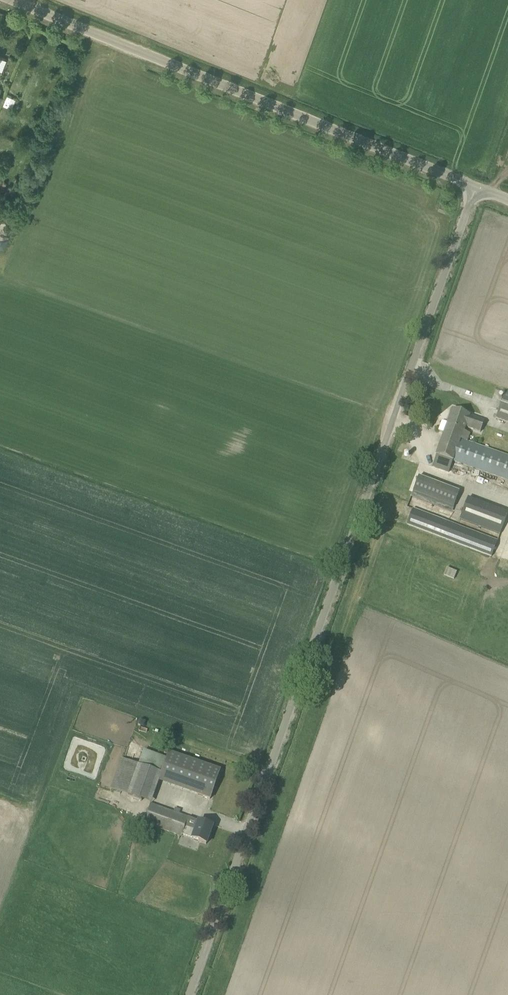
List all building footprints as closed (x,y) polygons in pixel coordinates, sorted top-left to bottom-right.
[(445,210),(447,204),(440,202),(438,208),(445,210)] [(505,392),(496,418),(507,422),(507,393),(505,392)] [(485,422),(469,416),(452,410),(432,467),(449,473),(453,461),(507,481),(507,457),(467,443),(470,435),(463,432),(465,428),(481,433),(485,422)] [(428,481),(419,478),(414,493),(422,496),(428,481)] [(507,514),(507,513),(468,498),(460,521),(500,536),(507,514)] [(492,557),(498,541),(413,509),(407,524),(492,557)] [(443,576),(453,579),(456,573),(445,569),(443,576)] [(205,766),(196,794),(210,799),(220,771),(205,766)] [(181,836),(182,834),(188,818),(151,805),(144,823),(181,836)] [(206,844),(213,826),(188,818),(182,834),(193,838),(192,839),(206,844)]
